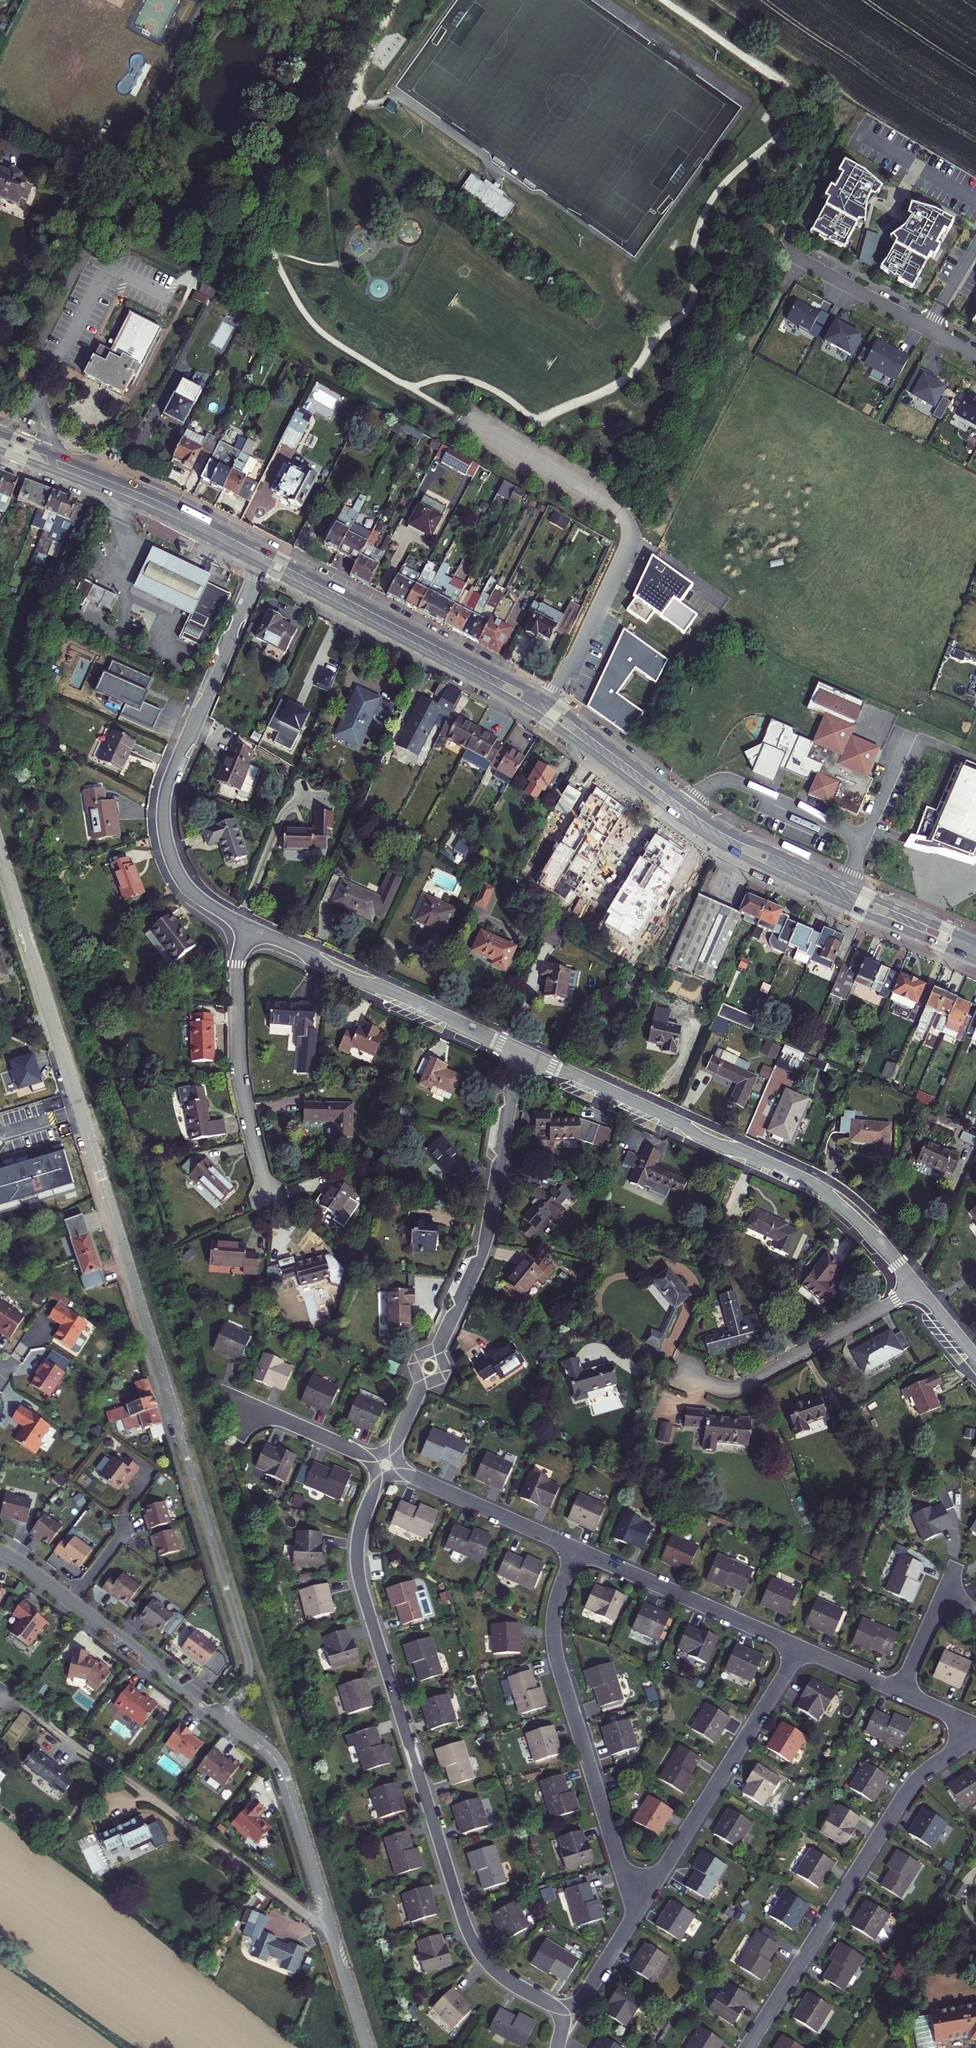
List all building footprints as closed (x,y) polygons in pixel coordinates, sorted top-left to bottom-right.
[(829,207),(812,235),(825,243),(834,248),(848,255),(860,230),(866,229),(868,232),(868,214),(875,204),(881,204),(887,195),(869,180),(847,169),(839,181),(845,185),(839,195),(834,192),(825,205),(829,207)] [(21,207),(30,183),(18,178),(19,175),(9,171),(8,174),(0,171),(0,199),(21,207)] [(516,201),(485,180),(484,181),(471,173),(459,190),(504,220),(516,201)] [(904,287),(918,295),(933,266),(938,268),(945,254),(940,252),(945,241),(951,244),(958,231),(937,218),(915,210),(910,220),(913,225),(908,236),(892,245),(896,245),(899,251),(883,274),(896,283),(904,287)] [(193,297),(196,299),(204,285),(199,283),(193,297)] [(207,304),(214,291),(209,288),(204,285),(196,299),(207,304)] [(202,303),(196,300),(192,298),(188,305),(198,310),(202,303)] [(823,323),(797,306),(785,325),(814,340),(823,323)] [(160,327),(128,311),(109,350),(101,345),(86,375),(123,394),(128,384),(133,376),(135,377),(160,327)] [(865,338),(837,322),(824,344),(852,360),(865,338)] [(865,364),(864,366),(873,371),(869,377),(880,383),(884,377),(896,383),(908,362),(876,344),(869,357),(861,353),(858,360),(865,364)] [(917,371),(905,394),(933,410),(943,391),(928,383),(931,378),(917,371)] [(300,403),(324,419),(340,396),(315,380),(300,403)] [(164,416),(183,426),(202,392),(182,381),(172,400),(170,399),(166,407),(168,408),(164,416)] [(970,396),(957,418),(975,429),(975,399),(970,396)] [(293,419),(280,445),(295,453),(308,426),(293,419)] [(403,429),(393,423),(388,432),(398,437),(403,429)] [(179,444),(172,460),(182,465),(181,467),(189,471),(200,452),(213,458),(219,446),(222,439),(215,436),(212,441),(205,437),(203,442),(185,433),(179,444)] [(222,492),(248,442),(250,438),(245,435),(240,444),(237,442),(232,452),(219,446),(213,458),(201,482),(222,492)] [(236,499),(237,498),(246,480),(248,475),(250,476),(256,463),(248,459),(255,446),(248,442),(222,492),(236,499)] [(478,467),(441,446),(435,457),(442,461),(441,463),(464,477),(466,474),(473,478),(478,467)] [(300,511),(316,479),(305,474),(303,478),(284,469),(278,479),(284,482),(276,496),(289,503),(288,505),(291,507),(290,509),(296,512),(297,510),(300,511)] [(15,481),(3,476),(0,484),(0,499),(3,500),(0,507),(0,513),(3,514),(15,481)] [(249,504),(258,486),(246,480),(237,498),(249,504)] [(49,494),(21,483),(14,503),(42,513),(49,494)] [(516,489),(509,503),(519,508),(526,495),(516,489)] [(42,532),(47,535),(62,498),(49,494),(42,513),(40,517),(39,521),(35,529),(40,532),(42,532)] [(346,516),(340,514),(324,546),(337,553),(347,534),(366,498),(361,496),(352,510),(349,509),(346,516)] [(47,535),(42,532),(34,552),(54,560),(68,522),(67,521),(74,503),(62,498),(47,535)] [(431,539),(446,510),(425,499),(410,526),(424,534),(424,536),(431,539)] [(346,516),(349,509),(344,506),(340,514),(346,516)] [(554,510),(548,521),(564,529),(569,518),(554,510)] [(33,514),(27,530),(39,535),(40,532),(35,529),(39,521),(40,517),(33,514)] [(309,537),(301,533),(293,549),(301,553),(309,537)] [(363,552),(367,545),(347,534),(337,553),(357,564),(360,558),(363,552)] [(350,578),(359,583),(369,563),(376,550),(372,548),(377,538),(372,535),(367,545),(363,552),(360,558),(357,564),(350,578)] [(191,616),(208,583),(211,575),(154,547),(134,588),(191,616)] [(369,563),(359,583),(369,588),(385,555),(376,550),(369,563)] [(444,565),(448,568),(454,555),(450,553),(444,565)] [(643,575),(625,613),(644,627),(653,615),(682,636),(696,618),(676,604),(678,600),(681,602),(691,588),(650,559),(643,575)] [(422,577),(417,586),(406,607),(418,613),(429,592),(423,590),(427,587),(432,576),(432,575),(437,566),(429,562),(422,577)] [(444,565),(429,592),(418,613),(432,620),(453,579),(450,578),(453,570),(448,568),(444,565)] [(403,568),(387,597),(406,607),(417,586),(422,577),(403,568)] [(71,601),(82,606),(93,585),(82,579),(71,601)] [(445,627),(466,586),(453,579),(432,620),(445,627)] [(204,647),(230,594),(208,583),(191,616),(181,636),(204,647)] [(467,584),(466,586),(445,627),(453,631),(469,602),(464,600),(471,585),(467,584)] [(111,611),(118,597),(94,586),(88,599),(111,611)] [(469,602),(453,631),(461,636),(479,600),(484,592),(476,588),(469,602)] [(479,645),(491,620),(494,616),(496,611),(504,596),(504,595),(495,591),(492,596),(491,600),(485,611),(470,640),(479,645)] [(461,636),(470,640),(485,611),(491,600),(492,596),(484,592),(480,600),(461,636)] [(494,616),(491,620),(479,645),(499,655),(511,631),(504,627),(516,604),(504,596),(496,611),(494,616)] [(535,617),(526,635),(536,640),(538,637),(550,643),(556,632),(569,639),(582,610),(571,604),(565,616),(542,604),(541,606),(534,602),(529,613),(535,617)] [(256,638),(284,652),(295,631),(282,625),(284,621),(276,617),(268,613),(256,638)] [(255,625),(251,623),(246,633),(250,635),(255,625)] [(624,633),(586,711),(625,739),(642,716),(616,697),(634,672),(654,687),(667,665),(624,633)] [(964,655),(954,651),(951,659),(961,663),(964,655)] [(108,702),(123,708),(125,705),(139,712),(143,702),(148,692),(145,691),(151,678),(112,661),(106,674),(101,685),(113,690),(110,698),(108,702)] [(195,671),(198,666),(187,661),(185,667),(195,671)] [(326,690),(332,676),(320,671),(314,684),(326,690)] [(95,692),(110,698),(113,690),(101,685),(106,674),(104,673),(95,692)] [(806,799),(854,820),(870,784),(864,781),(877,752),(848,740),(862,707),(816,687),(812,694),(816,696),(809,712),(823,718),(822,721),(810,747),(792,739),(794,734),(769,723),(763,736),(766,738),(758,757),(745,764),(751,777),(754,776),(772,784),(777,773),(779,767),(784,769),(782,774),(805,784),(809,776),(814,779),(806,799)] [(448,688),(437,711),(440,713),(449,718),(461,695),(448,688)] [(383,725),(390,709),(353,694),(334,744),(357,752),(370,720),(383,725)] [(804,714),(822,721),(823,718),(809,712),(816,696),(812,694),(804,714)] [(287,705),(278,701),(270,720),(283,726),(277,740),(288,745),(292,737),(296,739),(306,717),(285,708),(287,705)] [(125,705),(123,708),(121,715),(153,729),(161,710),(143,702),(139,712),(125,705)] [(437,711),(419,702),(395,749),(416,760),(440,713),(437,711)] [(446,744),(464,754),(476,733),(455,722),(453,725),(447,722),(434,748),(442,753),(446,744)] [(99,761),(113,732),(106,729),(92,758),(99,761)] [(121,771),(134,743),(113,732),(99,761),(121,771)] [(485,776),(490,769),(500,752),(501,750),(494,746),(496,744),(476,733),(464,754),(459,762),(485,776)] [(758,757),(766,738),(764,737),(759,748),(741,757),(745,764),(758,757)] [(253,753),(231,744),(216,781),(239,790),(238,793),(239,796),(242,799),(246,798),(250,792),(255,778),(245,775),(248,766),(253,753)] [(508,787),(524,761),(509,752),(507,756),(500,752),(490,769),(497,773),(493,779),(508,787)] [(905,849),(975,869),(975,764),(967,760),(964,768),(957,765),(938,810),(929,807),(916,837),(912,837),(905,849)] [(245,775),(255,778),(258,770),(248,766),(245,775)] [(544,794),(553,777),(538,768),(528,784),(531,786),(525,795),(535,801),(541,792),(544,794)] [(751,777),(752,778),(771,786),(772,784),(754,776),(751,777)] [(548,825),(581,842),(610,787),(600,782),(595,792),(571,780),(548,825)] [(85,792),(89,812),(94,812),(98,838),(118,835),(115,815),(116,815),(114,801),(106,803),(104,790),(85,792)] [(371,803),(366,801),(362,810),(368,812),(371,803)] [(94,812),(89,812),(93,839),(98,838),(94,812)] [(283,830),(282,850),(310,851),(311,849),(325,849),(326,830),(332,830),(332,814),(315,813),(314,829),(311,829),(311,831),(283,830)] [(236,822),(206,832),(210,842),(218,839),(226,863),(247,857),(236,822)] [(454,853),(465,860),(475,842),(464,835),(454,853)] [(585,836),(572,869),(587,875),(600,843),(585,836)] [(127,859),(111,865),(113,873),(117,872),(122,884),(120,885),(126,900),(145,893),(135,864),(130,866),(127,859)] [(459,870),(471,878),(473,873),(461,866),(459,870)] [(609,902),(640,917),(658,881),(627,866),(609,902)] [(332,901),(353,911),(371,919),(373,914),(383,918),(401,878),(388,872),(384,881),(386,883),(379,899),(341,882),(343,879),(333,874),(321,900),(331,905),(332,901)] [(494,890),(484,884),(475,905),(486,909),(494,890)] [(414,921),(443,934),(454,909),(425,896),(414,921)] [(738,918),(737,920),(756,928),(765,906),(745,897),(736,918),(738,918)] [(719,911),(696,901),(667,969),(691,979),(697,964),(719,911)] [(756,928),(755,930),(773,937),(773,935),(781,938),(778,946),(788,950),(797,930),(797,929),(787,925),(789,922),(780,918),(782,913),(765,906),(756,928)] [(719,911),(697,964),(715,972),(737,920),(738,918),(736,918),(719,911)] [(175,962),(196,946),(171,915),(151,930),(175,962)] [(539,939),(557,948),(564,933),(546,922),(539,939)] [(809,962),(819,940),(797,930),(788,950),(788,951),(797,954),(796,957),(809,962)] [(515,948),(482,932),(473,950),(492,959),(490,965),(504,972),(515,948)] [(809,962),(808,964),(831,973),(841,949),(819,940),(809,962)] [(13,984),(2,946),(0,947),(0,988),(13,984)] [(849,969),(842,966),(829,996),(846,1003),(852,988),(850,987),(863,956),(855,953),(849,969)] [(809,962),(796,957),(794,961),(807,967),(808,964),(809,962)] [(748,961),(742,958),(739,966),(745,969),(748,961)] [(863,962),(853,986),(877,996),(879,996),(889,973),(863,962)] [(709,986),(715,972),(697,964),(691,979),(709,986)] [(577,972),(542,967),(541,976),(547,977),(545,995),(566,998),(568,986),(575,987),(577,972)] [(886,1003),(897,976),(889,973),(879,996),(877,996),(876,999),(886,1003)] [(922,987),(899,977),(889,1001),(907,1008),(909,1003),(913,1004),(915,1005),(922,987)] [(770,987),(763,984),(760,991),(767,995),(770,987)] [(943,996),(932,991),(923,1011),(917,1025),(925,1028),(931,1013),(935,1015),(943,996)] [(943,996),(935,1015),(940,1017),(934,1032),(941,1035),(946,1021),(955,1001),(943,996)] [(955,1001),(946,1021),(958,1026),(957,1029),(965,1033),(971,1019),(963,1015),(967,1006),(955,1001)] [(311,1028),(313,1004),(298,1003),(297,1007),(271,1005),(269,1025),(295,1027),(295,1036),(311,1037),(312,1028),(311,1028)] [(746,1016),(721,1005),(716,1017),(731,1023),(749,1031),(752,1025),(752,1024),(744,1021),(746,1016)] [(661,1052),(674,1055),(680,1029),(666,1026),(669,1010),(656,1007),(648,1041),(663,1044),(661,1052)] [(971,1019),(965,1033),(972,1036),(973,1034),(975,1027),(975,1009),(975,1008),(971,1019)] [(192,1063),(213,1062),(212,1016),(191,1017),(192,1063)] [(716,1017),(710,1030),(725,1036),(731,1023),(716,1017)] [(347,1031),(338,1050),(347,1055),(351,1047),(373,1056),(381,1037),(375,1034),(376,1031),(363,1025),(362,1028),(358,1026),(355,1034),(347,1031)] [(761,1029),(752,1025),(749,1031),(758,1035),(761,1029)] [(780,1048),(766,1042),(761,1053),(775,1059),(780,1048)] [(776,1066),(794,1074),(803,1054),(785,1046),(776,1066)] [(46,1048),(31,1051),(36,1070),(50,1067),(46,1048)] [(734,1067),(713,1057),(705,1072),(737,1087),(731,1102),(741,1106),(754,1077),(745,1073),(749,1065),(738,1059),(734,1067)] [(429,1062),(422,1059),(417,1072),(423,1075),(429,1062)] [(446,1072),(449,1067),(430,1059),(429,1062),(423,1075),(419,1084),(450,1098),(453,1093),(455,1094),(462,1079),(446,1072)] [(298,1064),(298,1073),(310,1073),(310,1065),(298,1064)] [(772,1069),(764,1066),(760,1075),(767,1079),(772,1069)] [(896,1078),(885,1074),(878,1090),(889,1094),(896,1078)] [(181,1106),(185,1105),(192,1104),(189,1090),(189,1087),(178,1089),(181,1106)] [(209,1123),(205,1101),(202,1088),(189,1090),(192,1104),(185,1105),(191,1142),(225,1135),(223,1121),(209,1123)] [(786,1093),(769,1131),(790,1141),(807,1103),(786,1093)] [(353,1105),(304,1103),(303,1122),(333,1123),(333,1138),(351,1138),(353,1105)] [(844,1112),(843,1120),(850,1120),(854,1121),(854,1113),(844,1112)] [(536,1128),(550,1128),(550,1120),(552,1120),(552,1113),(536,1113),(536,1128)] [(975,1120),(966,1116),(963,1124),(972,1128),(975,1120)] [(937,1126),(954,1133),(957,1125),(940,1118),(937,1126)] [(840,1133),(849,1134),(850,1120),(843,1120),(841,1119),(840,1133)] [(550,1142),(580,1141),(580,1120),(552,1120),(550,1120),(550,1128),(550,1142)] [(580,1120),(580,1141),(592,1146),(599,1127),(580,1120)] [(854,1121),(850,1120),(849,1134),(849,1140),(877,1142),(876,1155),(888,1156),(891,1124),(854,1121)] [(599,1127),(592,1146),(602,1149),(609,1131),(599,1127)] [(468,1165),(443,1136),(426,1151),(451,1180),(448,1183),(453,1189),(470,1174),(465,1168),(468,1165)] [(546,1140),(538,1141),(538,1153),(546,1152),(546,1140)] [(948,1154),(925,1143),(917,1161),(941,1172),(942,1168),(952,1172),(960,1154),(950,1150),(948,1154)] [(636,1171),(630,1184),(643,1190),(644,1187),(649,1190),(648,1192),(665,1200),(669,1191),(681,1196),(687,1183),(653,1167),(659,1154),(646,1148),(641,1159),(636,1171)] [(622,1165),(636,1171),(641,1159),(628,1152),(622,1165)] [(191,1158),(182,1168),(190,1176),(199,1166),(191,1158)] [(211,1167),(213,1165),(207,1159),(199,1166),(190,1176),(188,1178),(195,1184),(198,1181),(220,1202),(233,1189),(211,1167)] [(348,1198),(352,1192),(335,1181),(324,1199),(320,1196),(312,1208),(324,1216),(327,1211),(336,1217),(332,1221),(343,1228),(358,1205),(348,1198)] [(559,1205),(565,1199),(558,1192),(554,1188),(548,1195),(539,1187),(532,1195),(538,1201),(523,1217),(527,1222),(520,1230),(530,1239),(538,1230),(536,1229),(550,1214),(558,1222),(567,1212),(559,1205)] [(562,1187),(558,1192),(565,1199),(568,1201),(572,1196),(562,1187)] [(757,1211),(749,1228),(777,1241),(774,1249),(787,1255),(797,1231),(786,1226),(787,1224),(757,1211)] [(434,1252),(437,1228),(431,1227),(432,1218),(415,1216),(411,1249),(434,1252)] [(79,1262),(97,1256),(87,1221),(68,1226),(79,1262)] [(256,1266),(257,1257),(243,1255),(244,1248),(210,1245),(207,1266),(242,1270),(242,1264),(256,1266)] [(97,1256),(79,1262),(85,1281),(83,1282),(86,1293),(107,1287),(97,1256)] [(826,1304),(837,1291),(829,1284),(842,1268),(828,1257),(804,1287),(826,1304)] [(325,1258),(307,1261),(295,1263),(295,1258),(278,1260),(281,1277),(299,1274),(300,1285),(328,1281),(325,1258)] [(525,1260),(506,1283),(521,1296),(535,1280),(541,1285),(553,1272),(543,1263),(537,1270),(525,1260)] [(669,1273),(656,1284),(675,1307),(688,1297),(669,1273)] [(40,1306),(45,1297),(37,1292),(32,1301),(40,1306)] [(67,1307),(70,1302),(55,1292),(51,1298),(67,1307)] [(414,1292),(387,1292),(388,1330),(409,1330),(409,1305),(414,1305),(414,1292)] [(710,1352),(761,1338),(755,1317),(739,1322),(731,1294),(721,1297),(730,1333),(707,1339),(710,1352)] [(10,1339),(24,1318),(0,1302),(0,1333),(10,1339)] [(87,1324),(57,1305),(49,1317),(62,1326),(53,1339),(70,1350),(87,1324)] [(240,1361),(251,1337),(225,1326),(214,1349),(240,1361)] [(665,1336),(651,1330),(645,1344),(659,1350),(665,1336)] [(865,1372),(902,1352),(893,1337),(890,1331),(854,1352),(865,1372)] [(893,1337),(902,1352),(909,1348),(901,1332),(893,1337)] [(510,1345),(475,1369),(485,1382),(497,1374),(502,1380),(524,1365),(510,1345)] [(52,1351),(46,1361),(64,1373),(70,1363),(52,1351)] [(546,1365),(551,1358),(543,1351),(537,1358),(546,1365)] [(284,1389),(292,1370),(282,1365),(283,1362),(265,1354),(253,1380),(265,1385),(267,1382),(284,1389)] [(46,1361),(44,1360),(39,1369),(41,1370),(37,1375),(31,1385),(49,1397),(65,1373),(64,1373),(46,1361)] [(617,1385),(611,1366),(581,1375),(577,1360),(563,1364),(567,1379),(570,1378),(577,1404),(589,1401),(587,1394),(617,1385)] [(399,1366),(389,1362),(385,1372),(394,1376),(399,1366)] [(940,1383),(937,1376),(902,1392),(905,1400),(911,1397),(919,1416),(939,1407),(931,1387),(940,1383)] [(311,1378),(301,1401),(328,1413),(338,1390),(311,1378)] [(123,1422),(157,1412),(148,1381),(135,1385),(140,1402),(107,1412),(111,1426),(123,1422)] [(372,1433),(383,1409),(357,1397),(346,1421),(372,1433)] [(819,1399),(786,1410),(794,1435),(808,1430),(807,1425),(825,1419),(819,1399)] [(50,1427),(20,1407),(12,1419),(24,1427),(15,1441),(35,1454),(42,1444),(40,1442),(50,1427)] [(687,1428),(705,1430),(706,1420),(707,1413),(689,1411),(687,1428)] [(162,1426),(157,1412),(123,1422),(125,1430),(141,1425),(143,1431),(149,1429),(161,1426),(162,1426)] [(739,1424),(706,1420),(705,1430),(703,1450),(715,1452),(716,1441),(748,1445),(750,1422),(740,1421),(739,1424)] [(767,1422),(758,1427),(767,1443),(776,1438),(767,1422)] [(671,1426),(661,1424),(658,1441),(668,1443),(671,1426)] [(161,1426),(149,1429),(153,1441),(165,1438),(161,1426)] [(95,1437),(102,1434),(98,1428),(92,1431),(95,1437)] [(975,1431),(966,1429),(965,1438),(973,1440),(975,1431)] [(448,1438),(431,1431),(421,1455),(438,1463),(440,1459),(456,1467),(467,1444),(449,1436),(448,1438)] [(284,1483),(297,1456),(285,1451),(284,1454),(266,1446),(256,1467),(269,1473),(268,1475),(284,1483)] [(511,1467),(485,1455),(474,1479),(500,1490),(511,1467)] [(97,1470),(103,1475),(111,1463),(105,1458),(97,1470)] [(121,1464),(114,1459),(111,1463),(103,1475),(100,1478),(118,1492),(127,1479),(130,1481),(139,1469),(125,1459),(121,1464)] [(643,1477),(656,1469),(651,1462),(638,1471),(643,1477)] [(339,1501),(351,1475),(333,1467),(332,1470),(315,1463),(304,1486),(339,1501)] [(310,1469),(302,1465),(296,1481),(303,1484),(310,1469)] [(669,1480),(660,1467),(651,1474),(660,1486),(669,1480)] [(547,1480),(530,1473),(519,1500),(529,1504),(531,1501),(548,1509),(557,1489),(545,1483),(547,1480)] [(62,1488),(67,1482),(58,1474),(53,1480),(62,1488)] [(936,1492),(943,1509),(945,1511),(953,1507),(947,1493),(950,1491),(948,1487),(936,1492)] [(5,1495),(0,1515),(13,1518),(13,1517),(19,1519),(18,1521),(27,1523),(32,1501),(5,1495)] [(80,1495),(73,1500),(79,1508),(86,1503),(80,1495)] [(303,1498),(295,1495),(291,1506),(300,1509),(303,1498)] [(603,1508),(577,1497),(566,1520),(592,1532),(603,1508)] [(148,1531),(171,1524),(165,1503),(145,1509),(148,1521),(145,1521),(148,1531)] [(418,1511),(401,1504),(391,1526),(408,1534),(410,1531),(426,1538),(437,1515),(419,1507),(418,1511)] [(945,1511),(943,1509),(931,1514),(930,1512),(914,1519),(925,1544),(937,1539),(935,1534),(951,1526),(945,1511)] [(641,1522),(623,1514),(611,1540),(622,1545),(624,1541),(641,1548),(649,1529),(640,1525),(641,1522)] [(62,1529),(44,1515),(29,1534),(37,1540),(38,1539),(49,1546),(62,1529)] [(110,1521),(102,1522),(103,1530),(111,1529),(110,1521)] [(72,1528),(63,1540),(69,1545),(74,1538),(78,1533),(72,1528)] [(471,1535),(454,1528),(444,1550),(463,1559),(464,1556),(480,1563),(490,1539),(472,1531),(471,1535)] [(173,1531),(149,1538),(152,1546),(154,1545),(157,1557),(179,1551),(173,1531)] [(320,1533),(297,1532),(296,1546),(294,1546),(293,1564),(322,1565),(322,1552),(319,1552),(320,1533)] [(69,1545),(63,1540),(53,1553),(67,1563),(68,1562),(78,1570),(92,1552),(74,1538),(69,1545)] [(696,1549),(671,1538),(660,1561),(686,1573),(696,1549)] [(893,1553),(900,1556),(904,1558),(907,1551),(896,1546),(893,1553)] [(535,1588),(546,1565),(527,1556),(525,1560),(507,1552),(498,1575),(516,1583),(517,1581),(535,1588)] [(904,1558),(900,1556),(892,1575),(895,1576),(888,1593),(911,1603),(919,1584),(915,1582),(922,1566),(904,1558)] [(732,1566),(716,1558),(706,1581),(723,1589),(724,1585),(741,1593),(751,1571),(734,1563),(732,1566)] [(126,1606),(140,1589),(122,1575),(117,1582),(111,1578),(102,1591),(114,1601),(116,1599),(126,1606)] [(771,1581),(760,1605),(785,1617),(796,1592),(771,1581)] [(402,1625),(425,1618),(419,1599),(417,1600),(411,1582),(387,1590),(392,1607),(396,1606),(402,1625)] [(326,1585),(300,1592),(307,1620),(333,1614),(326,1585)] [(611,1624),(623,1597),(613,1592),(612,1596),(594,1588),(584,1609),(595,1613),(594,1616),(611,1624)] [(843,1612),(816,1600),(805,1624),(832,1636),(843,1612)] [(34,1610),(23,1601),(12,1615),(20,1620),(10,1633),(28,1647),(40,1631),(42,1632),(48,1624),(38,1616),(33,1612),(34,1610)] [(156,1603),(152,1601),(139,1617),(150,1625),(155,1625),(155,1629),(161,1633),(163,1630),(172,1637),(185,1620),(178,1614),(171,1614),(171,1615),(162,1608),(162,1606),(158,1603),(156,1603)] [(631,1630),(659,1642),(670,1618),(642,1605),(631,1630)] [(878,1629),(861,1622),(850,1645),(868,1653),(869,1649),(886,1657),(896,1634),(880,1626),(878,1629)] [(493,1625),(493,1654),(520,1654),(519,1624),(493,1625)] [(155,1625),(150,1625),(160,1633),(161,1633),(155,1629),(155,1625)] [(705,1636),(687,1628),(678,1648),(689,1653),(688,1655),(705,1663),(717,1637),(707,1633),(705,1636)] [(345,1630),(325,1636),(329,1652),(327,1652),(332,1668),(359,1661),(355,1648),(350,1649),(345,1630)] [(195,1632),(181,1650),(217,1678),(226,1666),(224,1658),(216,1652),(218,1649),(195,1632)] [(442,1675),(437,1656),(434,1657),(428,1639),(404,1646),(410,1663),(414,1662),(419,1682),(442,1675)] [(751,1683),(762,1659),(735,1647),(724,1671),(751,1683)] [(88,1653),(74,1650),(68,1676),(74,1677),(86,1680),(88,1682),(86,1684),(96,1692),(110,1673),(108,1672),(109,1670),(100,1663),(99,1664),(96,1662),(92,1661),(92,1659),(87,1658),(88,1653)] [(965,1666),(941,1656),(932,1679),(956,1689),(965,1666)] [(608,1664),(585,1671),(590,1689),(594,1688),(599,1706),(622,1700),(617,1681),(613,1682),(608,1664)] [(536,1688),(531,1672),(507,1679),(518,1715),(545,1707),(539,1687),(536,1688)] [(833,1695),(809,1679),(803,1689),(806,1692),(796,1708),(814,1719),(821,1709),(823,1711),(833,1695)] [(365,1681),(340,1688),(348,1714),(373,1707),(365,1681)] [(140,1694),(129,1685),(114,1704),(119,1707),(119,1710),(124,1714),(127,1713),(130,1719),(132,1717),(141,1727),(158,1705),(146,1696),(143,1700),(139,1697),(140,1695),(140,1694)] [(431,1730),(455,1723),(447,1696),(423,1703),(431,1730)] [(728,1719),(707,1706),(692,1730),(713,1743),(728,1719)] [(889,1717),(872,1710),(862,1733),(880,1740),(882,1738),(899,1744),(908,1720),(891,1713),(889,1717)] [(610,1755),(637,1748),(629,1721),(603,1728),(610,1755)] [(788,1762),(804,1736),(783,1723),(767,1748),(788,1762)] [(192,1733),(181,1725),(166,1745),(179,1755),(181,1753),(191,1761),(203,1745),(191,1735),(192,1733)] [(561,1754),(553,1727),(527,1734),(535,1762),(561,1754)] [(391,1763),(386,1745),(381,1747),(375,1728),(353,1734),(359,1754),(361,1754),(367,1771),(391,1763)] [(473,1779),(467,1759),(464,1760),(459,1743),(436,1750),(441,1769),(445,1768),(450,1786),(473,1779)] [(699,1757),(678,1745),(667,1762),(671,1765),(662,1781),(681,1793),(692,1776),(689,1774),(699,1757)] [(63,1770),(34,1748),(23,1761),(66,1794),(74,1783),(64,1775),(63,1770)] [(223,1756),(213,1749),(197,1770),(205,1776),(208,1776),(224,1787),(227,1783),(229,1784),(233,1779),(231,1778),(240,1765),(230,1757),(227,1761),(223,1758),(223,1756)] [(886,1777),(865,1763),(849,1788),(870,1801),(886,1777)] [(770,1795),(780,1779),(757,1764),(750,1775),(754,1777),(744,1794),(761,1805),(768,1794),(770,1795)] [(971,1770),(947,1785),(960,1807),(975,1797),(975,1777),(971,1770)] [(548,1801),(554,1818),(579,1811),(573,1793),(569,1794),(563,1775),(539,1782),(545,1802),(548,1801)] [(397,1783),(371,1791),(379,1817),(404,1809),(397,1783)] [(671,1810),(648,1797),(633,1822),(656,1835),(671,1810)] [(461,1835),(487,1827),(479,1799),(453,1807),(461,1835)] [(265,1810),(255,1800),(231,1824),(247,1839),(249,1837),(257,1844),(271,1829),(262,1821),(261,1822),(257,1818),(265,1810)] [(846,1833),(857,1817),(839,1806),(832,1816),(830,1815),(820,1830),(844,1845),(850,1836),(846,1833)] [(750,1822),(729,1809),(713,1834),(734,1847),(750,1822)] [(946,1823),(923,1809),(907,1834),(930,1848),(946,1823)] [(141,1815),(100,1834),(108,1851),(125,1843),(128,1849),(151,1838),(146,1826),(141,1815)] [(158,1821),(146,1826),(151,1838),(156,1848),(168,1843),(158,1821)] [(413,1850),(407,1831),(384,1838),(390,1859),(393,1858),(397,1874),(422,1867),(416,1849),(413,1850)] [(579,1832),(558,1838),(562,1853),(560,1853),(565,1870),(593,1862),(590,1849),(585,1851),(579,1832)] [(483,1890),(505,1883),(499,1863),(496,1864),(491,1847),(467,1854),(473,1873),(477,1872),(483,1890)] [(833,1863),(811,1849),(796,1874),(817,1888),(833,1863)] [(918,1864),(897,1850),(886,1868),(890,1870),(880,1886),(901,1899),(911,1882),(908,1880),(918,1864)] [(723,1866),(703,1853),(693,1869),(696,1871),(687,1885),(707,1898),(718,1881),(715,1879),(723,1866)] [(566,1882),(568,1889),(582,1885),(580,1878),(566,1882)] [(966,1887),(958,1882),(951,1895),(959,1899),(966,1887)] [(579,1926),(604,1918),(598,1899),(593,1901),(587,1883),(582,1885),(568,1889),(565,1890),(571,1908),(574,1907),(579,1926)] [(438,1914),(429,1887),(402,1895),(410,1922),(438,1914)] [(555,1899),(551,1887),(540,1891),(544,1902),(555,1899)] [(792,1931),(808,1906),(785,1892),(769,1916),(792,1931)] [(678,1941),(694,1917),(671,1901),(655,1926),(678,1941)] [(887,1915),(866,1901),(851,1925),(872,1939),(887,1915)] [(490,1916),(505,1941),(526,1928),(512,1904),(490,1916)] [(292,1975),(302,1950),(289,1944),(287,1946),(275,1941),(275,1938),(261,1932),(266,1918),(253,1912),(243,1936),(257,1942),(250,1958),(265,1964),(269,1956),(282,1961),(279,1969),(292,1975)] [(767,1962),(777,1946),(756,1933),(746,1948),(749,1950),(739,1967),(760,1980),(770,1964),(767,1962)] [(450,1965),(447,1953),(444,1954),(439,1935),(418,1941),(422,1955),(419,1956),(424,1973),(450,1965)] [(549,1970),(566,1980),(578,1960),(562,1950),(561,1952),(543,1942),(530,1963),(546,1973),(549,1970)] [(861,1956),(839,1942),(828,1959),(833,1962),(823,1978),(843,1990),(853,1974),(851,1973),(861,1956)] [(651,1982),(666,1958),(645,1945),(630,1969),(651,1982)] [(900,1975),(904,1978),(914,1963),(900,1954),(886,1975),(896,1981),(900,1975)] [(708,2010),(733,2026),(740,2016),(736,2014),(746,1997),(727,1985),(722,1994),(719,1992),(708,2010)] [(634,2016),(644,2001),(620,1986),(613,1996),(617,1998),(606,2015),(624,2027),(632,2015),(634,2016)] [(451,1990),(432,2009),(453,2029),(472,2011),(451,1990)] [(814,2032),(830,2007),(808,1993),(792,2018),(814,2032)] [(930,2013),(936,2043),(971,2036),(972,2040),(975,2039),(975,2005),(930,2013)] [(516,2018),(499,2009),(488,2030),(506,2040),(508,2037),(524,2045),(535,2023),(518,2014),(516,2018)] [(723,2043),(700,2029),(688,2047),(720,2047),(723,2043)] [(781,2036),(773,2047),(799,2047),(781,2036)] [(595,2047),(620,2047),(602,2037),(595,2047)]
